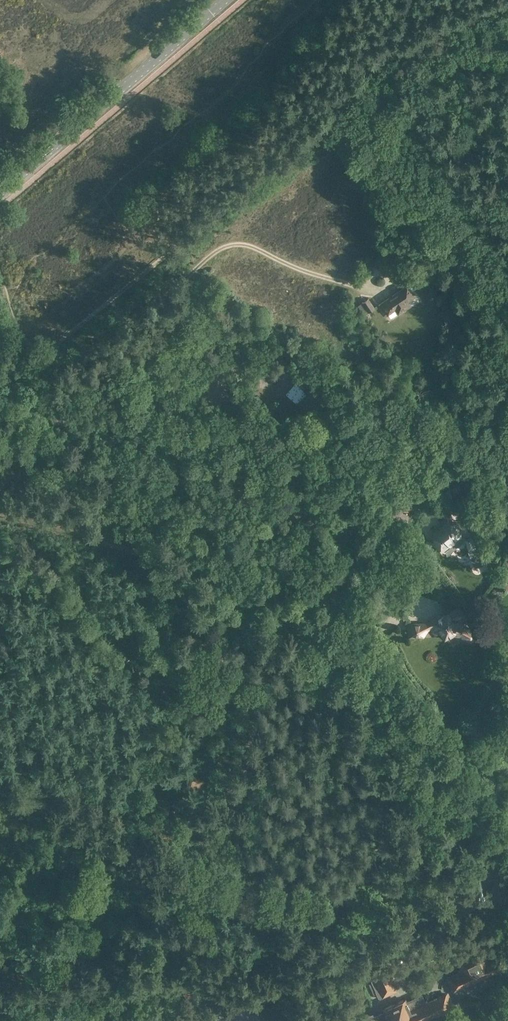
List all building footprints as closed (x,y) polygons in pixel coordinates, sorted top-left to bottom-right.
[(440,255),(437,249),(430,252),(433,259),(440,255)] [(424,283),(420,276),(411,282),(416,289),(424,283)] [(415,296),(408,285),(381,303),(388,314),(396,308),(399,312),(411,304),(408,300),(415,296)] [(368,313),(375,308),(368,298),(362,302),(362,303),(358,306),(363,313),(360,315),(364,321),(367,318),(364,313),(367,311),(368,313)] [(316,383),(298,403),(317,420),(335,400),(316,383)] [(432,542),(436,547),(442,548),(445,551),(462,537),(474,567),(484,563),(470,532),(462,535),(460,533),(461,528),(457,523),(450,522),(448,519),(431,533),(433,535),(432,542)] [(440,615),(426,624),(409,624),(410,637),(423,637),(423,630),(428,630),(434,627),(438,633),(440,632),(445,639),(455,633),(472,642),(477,632),(464,625),(461,619),(466,616),(460,607),(449,614),(447,613),(442,616),(440,615)] [(455,732),(458,731),(459,729),(458,725),(455,724),(451,725),(450,727),(451,731),(453,732),(455,732)] [(460,972),(452,976),(448,978),(453,990),(507,965),(502,953),(490,958),(489,956),(486,957),(484,952),(459,964),(461,969),(458,970),(460,972)] [(390,974),(384,962),(370,968),(375,980),(372,982),(379,997),(380,998),(397,991),(392,980),(394,979),(392,973),(390,974)] [(452,1007),(446,993),(426,1002),(422,994),(407,1001),(405,998),(383,1008),(385,1011),(373,1016),(372,1014),(363,1018),(364,1020),(420,1020),(452,1007)]
